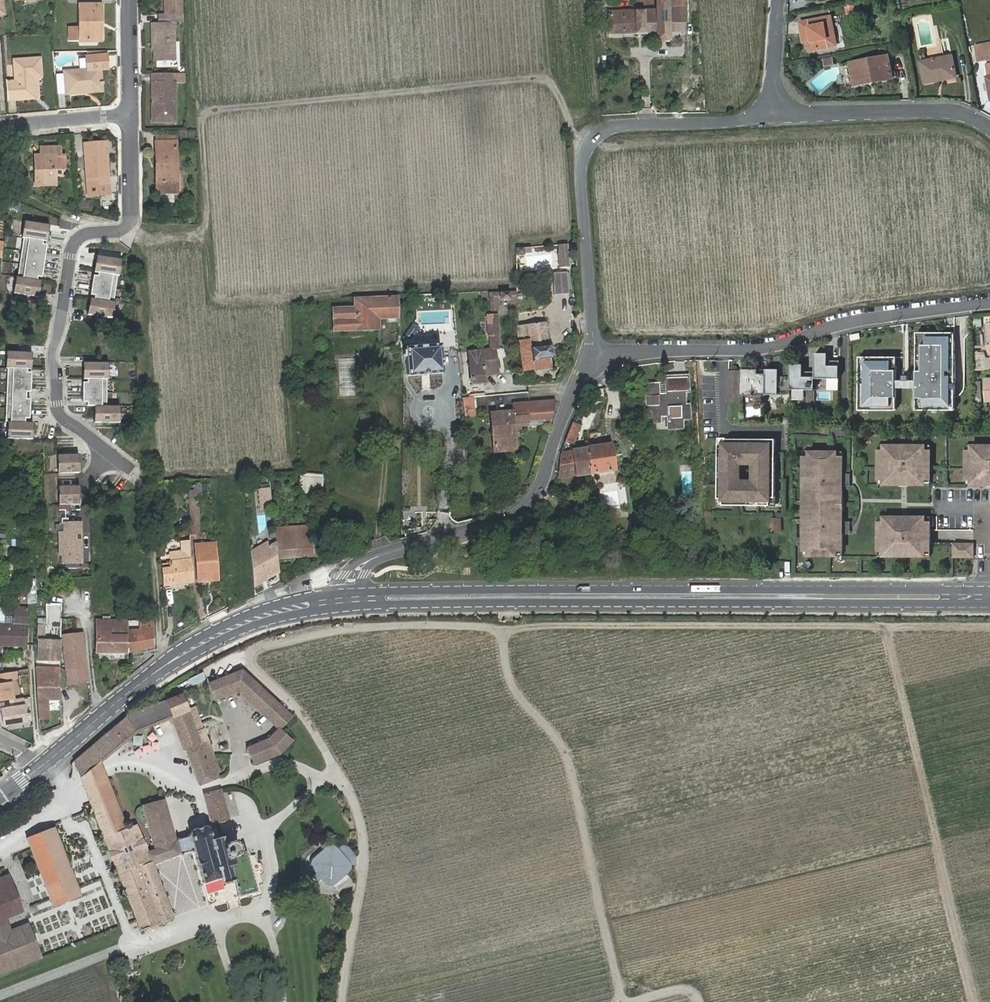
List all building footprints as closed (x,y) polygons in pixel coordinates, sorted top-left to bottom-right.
[(182,15),(182,0),(164,0),(164,15),(182,15)] [(621,33),(684,32),(683,0),(668,0),(668,4),(668,10),(665,10),(608,12),(608,34),(621,33)] [(96,22),(101,22),(101,4),(78,4),(78,28),(68,28),(68,39),(78,40),(79,42),(96,41),(96,22)] [(844,5),(845,15),(856,14),(855,5),(844,5)] [(173,22),(183,22),(182,15),(164,15),(159,15),(159,23),(151,23),(152,50),(154,50),(154,60),(174,59),(173,22)] [(804,22),(809,50),(836,45),(830,17),(804,22)] [(978,62),(989,59),(989,43),(975,46),(978,62)] [(84,88),(102,87),(100,69),(107,69),(106,55),(85,56),(86,69),(63,71),(65,94),(84,93),(84,88)] [(849,64),(853,85),(892,78),(887,56),(849,64)] [(920,62),(924,83),(956,77),(952,56),(920,62)] [(14,81),(5,81),(7,100),(34,98),(33,77),(41,77),(40,58),(13,60),(14,81)] [(175,121),(174,84),(174,73),(152,73),(152,83),(151,83),(151,121),(175,121)] [(184,73),(174,73),(174,84),(184,84),(184,73)] [(158,162),(158,183),(155,183),(155,193),(177,192),(176,141),(154,141),(155,162),(158,162)] [(83,143),(87,186),(101,185),(100,177),(108,177),(106,142),(83,143)] [(59,148),(39,149),(39,156),(34,156),(34,166),(36,166),(37,174),(34,175),(34,185),(54,185),(54,168),(63,168),(63,155),(59,155),(59,148)] [(48,226),(23,222),(12,294),(38,297),(48,226)] [(567,244),(558,245),(558,252),(557,252),(558,268),(569,267),(567,244)] [(122,260),(96,256),(87,312),(113,316),(122,260)] [(566,272),(552,273),(554,295),(568,294),(566,272)] [(512,309),(516,309),(516,292),(492,292),(493,310),(497,310),(496,300),(511,300),(512,309)] [(332,308),(333,331),(378,329),(378,319),(397,318),(396,297),(353,299),(354,307),(332,308)] [(467,352),(470,384),(484,383),(484,375),(497,374),(495,349),(498,349),(496,316),(488,316),(490,351),(467,352)] [(548,347),(546,326),(527,328),(516,329),(522,371),(532,370),(532,371),(550,369),(549,357),(551,355),(551,348),(548,347)] [(954,334),(916,334),(916,387),(917,412),(954,412),(954,397),(954,334)] [(405,348),(407,376),(442,373),(439,345),(405,348)] [(30,353),(6,352),(4,423),(6,423),(6,439),(31,440),(31,424),(23,423),(24,418),(29,418),(30,353)] [(986,353),(974,353),(975,370),(987,369),(986,353)] [(839,380),(839,367),(833,367),(827,367),(827,355),(815,355),(815,373),(815,380),(839,380)] [(896,359),(858,358),(858,412),(896,413),(896,387),(896,359)] [(108,364),(82,363),(81,379),(86,379),(85,384),(82,384),(81,404),(86,404),(86,407),(94,408),(94,423),(118,424),(118,407),(106,407),(108,364)] [(815,380),(815,373),(803,373),(803,366),(791,366),(790,374),(790,380),(790,390),(815,391),(815,380)] [(790,390),(790,380),(784,380),(778,380),(778,368),(766,367),(766,369),(766,374),(766,393),(790,393),(790,390)] [(766,396),(766,374),(753,373),(753,369),(741,369),(741,371),(741,395),(766,396)] [(741,371),(728,371),(728,380),(741,380),(741,371)] [(643,385),(645,422),(658,422),(658,415),(668,415),(668,428),(681,428),(681,418),(688,418),(688,405),(683,406),(683,392),(687,392),(686,377),(666,378),(667,395),(658,396),(657,385),(643,385)] [(728,380),(728,401),(741,401),(741,380),(728,380)] [(463,398),(464,410),(474,409),(472,397),(463,398)] [(490,413),(494,452),(516,450),(514,427),(549,423),(554,400),(512,404),(513,411),(490,413)] [(572,422),(565,441),(573,444),(580,426),(572,422)] [(776,438),(719,438),(718,504),(776,505),(776,438)] [(561,453),(557,477),(575,475),(576,476),(614,471),(610,443),(571,449),(572,451),(561,453)] [(922,444),(887,444),(887,450),(878,450),(878,469),(878,478),(887,478),(887,484),(922,484),(922,479),(931,478),(931,469),(931,450),(922,450),(922,444)] [(973,444),(973,450),(965,450),(965,469),(965,478),(973,478),(973,484),(989,484),(989,444),(973,444)] [(837,451),(809,451),(809,457),(803,457),(803,476),(807,475),(807,504),(841,503),(841,497),(843,497),(843,487),(843,471),(843,457),(838,457),(837,451)] [(77,453),(55,454),(56,475),(78,474),(77,453)] [(299,491),(321,494),(321,478),(299,476),(299,491)] [(79,486),(57,487),(58,508),(80,507),(79,486)] [(194,490),(187,491),(188,499),(192,534),(199,534),(197,498),(200,497),(199,486),(193,486),(194,490)] [(268,488),(258,489),(261,508),(271,507),(268,488)] [(841,503),(807,504),(807,532),(803,531),(803,550),(809,550),(809,556),(828,556),(838,556),(838,551),(843,551),(843,524),(843,516),(843,510),(841,510),(841,503)] [(922,516),(887,516),(887,522),(878,522),(878,550),(887,550),(887,556),(903,556),(922,556),(922,551),(931,550),(931,543),(931,536),(931,530),(931,522),(922,522),(922,516)] [(81,522),(62,523),(62,532),(57,532),(58,557),(61,556),(61,565),(83,565),(81,522)] [(278,558),(313,556),(311,530),(310,525),(274,528),(276,546),(278,558)] [(313,556),(328,554),(326,528),(311,530),(313,556)] [(192,583),(190,541),(180,541),(181,552),(169,552),(170,564),(162,564),(164,585),(192,583)] [(197,543),(200,582),(218,580),(215,542),(197,543)] [(268,542),(249,552),(253,586),(259,582),(258,580),(265,577),(264,575),(267,573),(279,572),(278,558),(276,546),(271,547),(268,542)] [(973,543),(953,543),(953,556),(973,556),(973,543)] [(521,557),(516,548),(508,552),(513,562),(521,557)] [(259,582),(279,572),(267,573),(264,575),(265,577),(258,580),(259,582)] [(99,591),(91,591),(91,605),(99,605),(99,591)] [(3,626),(3,646),(26,646),(27,607),(13,606),(13,626),(3,626)] [(59,606),(49,606),(49,618),(59,618),(59,606)] [(95,653),(128,652),(127,630),(127,620),(96,620),(95,653)] [(128,652),(154,645),(152,620),(139,620),(139,630),(127,630),(128,652)] [(45,637),(44,625),(44,624),(37,624),(37,636),(45,637)] [(65,635),(66,649),(83,647),(82,639),(76,639),(76,634),(65,635)] [(60,640),(38,639),(38,661),(60,661),(60,640)] [(66,649),(68,684),(87,681),(83,647),(66,649)] [(238,689),(279,727),(290,715),(240,667),(209,682),(216,699),(238,689)] [(46,698),(59,698),(58,668),(35,669),(37,699),(38,718),(47,718),(46,698)] [(0,674),(0,702),(10,700),(11,707),(1,709),(4,725),(26,722),(23,698),(13,699),(11,681),(17,680),(16,671),(0,674)] [(124,717),(73,761),(79,777),(100,763),(136,732),(170,718),(182,750),(185,749),(199,787),(219,779),(217,771),(221,770),(204,728),(203,728),(195,706),(188,709),(181,693),(124,717)] [(292,740),(279,727),(270,737),(248,747),(255,764),(281,753),(292,740)] [(100,763),(79,777),(88,797),(110,787),(100,763)] [(110,787),(88,797),(141,930),(173,918),(154,865),(181,854),(177,840),(164,799),(142,806),(155,848),(148,851),(139,831),(137,833),(133,827),(128,830),(110,787)] [(204,793),(210,821),(213,823),(228,819),(220,789),(204,793)] [(189,835),(210,905),(261,891),(259,885),(263,884),(261,875),(263,875),(264,873),(264,868),(263,866),(261,864),(260,863),(258,863),(255,854),(251,855),(250,851),(241,853),(242,849),(240,845),(238,843),(236,842),(233,841),(230,842),(227,845),(225,847),(223,837),(213,840),(210,830),(205,826),(193,830),(189,835)] [(53,830),(29,840),(55,905),(79,895),(77,889),(53,830)] [(177,840),(181,854),(194,850),(190,836),(177,840)] [(317,873),(313,876),(317,881),(321,878),(325,883),(326,884),(328,885),(331,885),(335,884),(349,871),(351,869),(351,867),(350,864),(349,863),(335,846),(333,846),(330,845),(329,846),(313,859),(311,861),(311,864),(311,868),(312,869),(317,873)] [(39,959),(27,926),(11,932),(5,918),(21,911),(8,875),(0,878),(0,976),(39,959)]
